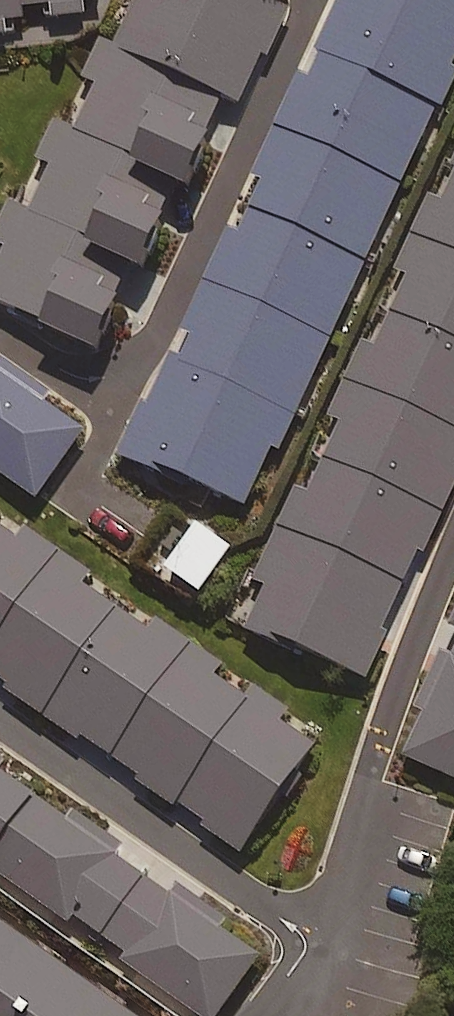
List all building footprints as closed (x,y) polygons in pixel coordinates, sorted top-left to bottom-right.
[(111,16),(109,0),(0,0),(0,28),(111,16)] [(16,286),(114,340),(293,12),(271,0),(173,0),(16,286)] [(432,109),(453,61),(453,0),(338,0),(313,54),(432,109)] [(279,126),(399,181),(432,109),(313,54),(279,126)] [(399,181),(279,126),(240,212),(359,267),(399,181)] [(274,620),(376,665),(453,488),(453,211),(274,620)] [(289,418),(359,267),(240,212),(170,362),(163,359),(119,454),(238,509),(267,448),(274,451),(289,418)] [(0,350),(0,475),(32,498),(91,414),(0,350)] [(12,514),(0,531),(0,660),(256,838),(329,734),(12,514)] [(230,550),(187,521),(155,568),(198,597),(230,550)] [(453,630),(453,607),(445,626),(453,630)] [(403,759),(453,783),(453,648),(403,759)] [(36,795),(0,770),(0,845),(36,795)] [(151,876),(36,795),(0,845),(0,872),(70,921),(75,914),(108,937),(151,876)] [(108,937),(131,954),(126,961),(204,1015),(220,1015),(263,955),(151,876),(108,937)] [(0,917),(0,1015),(140,1015),(0,917)]
